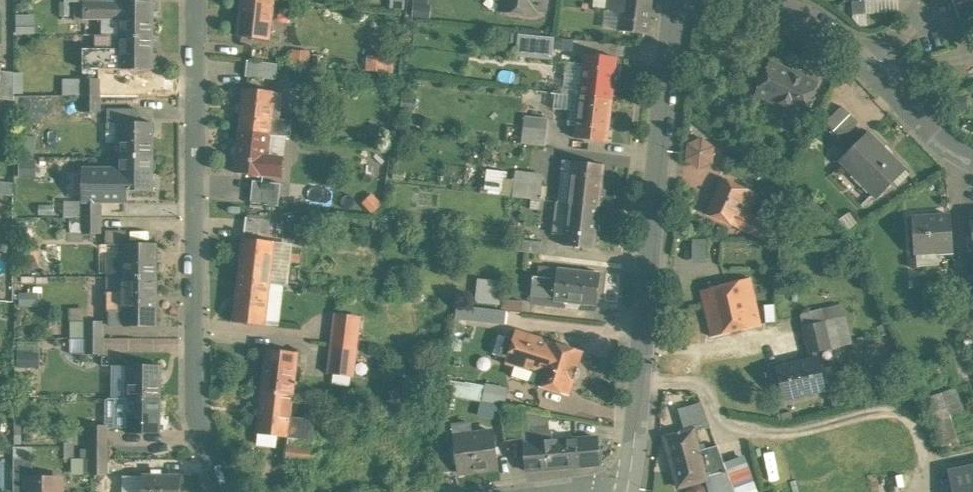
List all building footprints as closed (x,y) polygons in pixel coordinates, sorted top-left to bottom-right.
[(238,35),(270,39),(274,0),(241,0),(238,35)] [(499,11),(536,16),(537,11),(547,12),(549,0),(501,0),(499,11)] [(606,10),(622,12),(619,30),(649,34),(653,0),(607,0),(606,10)] [(961,25),(972,21),(972,0),(952,0),(961,25)] [(100,1),(84,1),(84,2),(84,19),(100,19),(100,1)] [(102,1),(100,1),(100,19),(103,19),(120,19),(120,35),(153,35),(154,1),(102,1)] [(84,2),(75,2),(75,20),(82,20),(82,19),(84,19),(84,2)] [(15,31),(34,32),(34,12),(16,12),(15,31)] [(308,17),(300,16),(299,24),(307,25),(308,17)] [(120,19),(103,19),(103,35),(104,35),(120,35),(120,19)] [(555,37),(519,34),(516,56),(552,59),(555,37)] [(120,49),(84,49),(84,69),(120,69),(153,69),(153,35),(120,35),(120,49)] [(617,57),(585,54),(580,96),(612,99),(617,57)] [(278,63),(247,60),(245,76),(276,79),(278,63)] [(819,82),(771,60),(755,95),(803,116),(807,107),(819,82)] [(2,70),(0,83),(0,98),(15,100),(15,97),(14,72),(2,70)] [(82,95),(82,79),(72,79),(72,95),(82,95)] [(100,79),(82,79),(82,95),(82,111),(100,111),(100,79)] [(275,92),(243,88),(239,130),(271,134),(291,136),(292,120),(273,118),(275,92)] [(580,96),(555,93),(553,108),(578,111),(575,138),(607,141),(612,99),(580,96)] [(17,111),(82,111),(82,95),(72,95),(17,96),(17,111)] [(823,118),(830,128),(850,114),(843,104),(823,118)] [(821,114),(807,107),(803,116),(807,118),(800,131),(810,136),(821,114)] [(108,122),(120,122),(139,122),(139,109),(108,108),(108,122)] [(519,141),(543,145),(548,117),(524,113),(519,141)] [(846,154),(868,132),(852,115),(830,137),(846,154)] [(139,122),(120,122),(120,156),(153,156),(153,122),(139,122)] [(271,134),(239,130),(234,172),(282,177),(284,157),(268,155),(271,134)] [(846,154),(840,160),(877,198),(906,169),(868,132),(846,154)] [(713,147),(702,139),(689,145),(688,159),(699,167),(712,161),(713,147)] [(120,169),(104,169),(104,172),(83,172),(83,195),(105,195),(105,201),(125,201),(125,190),(153,190),(153,156),(120,156),(120,169)] [(605,165),(573,161),(568,203),(600,207),(605,165)] [(484,191),(504,192),(505,168),(485,167),(484,191)] [(543,176),(515,173),(513,197),(540,200),(543,176)] [(757,193),(723,178),(707,213),(742,228),(748,214),(757,193)] [(12,180),(0,179),(0,192),(11,193),(12,180)] [(281,183),(253,180),(251,202),(279,206),(281,183)] [(64,201),(64,217),(71,217),(83,217),(83,200),(64,201)] [(83,200),(83,217),(101,217),(101,201),(83,200)] [(600,207),(568,203),(563,245),(595,249),(600,207)] [(773,225),(748,214),(742,228),(762,237),(763,234),(768,237),(773,225)] [(951,215),(912,217),(914,253),(938,251),(939,255),(954,254),(951,215)] [(83,217),(71,217),(71,233),(101,233),(101,217),(83,217)] [(270,220),(246,217),(244,231),(268,233),(270,220)] [(105,240),(121,241),(122,229),(105,228),(105,240)] [(275,242),(243,238),(238,280),(270,283),(275,242)] [(542,242),(518,239),(516,250),(540,253),(542,242)] [(157,243),(125,243),(124,243),(124,277),(157,277),(157,243)] [(967,277),(966,258),(955,258),(957,282),(967,282),(967,277)] [(601,273),(558,268),(556,278),(554,298),(554,300),(597,305),(601,273)] [(496,301),(497,278),(476,276),(474,300),(496,301)] [(556,278),(533,276),(531,295),(554,298),(556,278)] [(157,277),(124,277),(123,291),(107,291),(107,311),(112,311),(112,326),(157,326),(157,277)] [(750,278),(701,291),(711,336),(761,325),(750,278)] [(270,283),(238,280),(233,322),(265,325),(270,283)] [(523,301),(503,299),(502,310),(522,312),(523,301)] [(468,306),(458,305),(456,317),(467,318),(468,306)] [(489,309),(468,306),(467,318),(487,321),(489,309)] [(838,306),(800,315),(803,327),(824,321),(827,334),(831,348),(848,344),(838,306)] [(72,309),(72,321),(91,321),(91,309),(72,309)] [(361,318),(335,315),(332,343),(357,346),(361,318)] [(72,321),(72,338),(103,338),(103,321),(91,321),(72,321)] [(824,321),(803,327),(806,339),(827,334),(824,321)] [(583,351),(549,341),(548,343),(519,333),(517,339),(510,360),(510,362),(517,364),(513,376),(536,383),(535,384),(569,395),(583,351)] [(827,334),(806,339),(811,360),(817,358),(816,351),(831,348),(827,334)] [(505,335),(498,356),(510,360),(517,339),(505,335)] [(103,338),(72,338),(72,354),(104,354),(103,338)] [(15,339),(16,365),(39,364),(38,339),(15,339)] [(357,346),(332,343),(330,358),(355,361),(357,346)] [(298,353),(266,349),(261,391),(293,395),(298,353)] [(355,361),(330,358),(328,372),(354,376),(355,361)] [(811,360),(777,368),(785,399),(826,389),(818,358),(817,358),(811,360)] [(127,398),(128,364),(114,365),(114,398),(127,398)] [(161,365),(128,364),(127,398),(161,398),(161,365)] [(480,399),(482,384),(449,378),(446,392),(480,399)] [(484,381),(481,398),(501,401),(504,385),(484,381)] [(943,393),(950,416),(963,412),(955,388),(943,393)] [(293,395),(261,391),(257,433),(313,439),(315,419),(291,416),(293,395)] [(943,393),(927,398),(943,450),(959,445),(950,416),(943,393)] [(127,398),(114,398),(113,427),(127,427),(127,398)] [(161,398),(127,398),(127,427),(127,432),(160,432),(161,398)] [(521,409),(500,405),(505,441),(523,439),(523,433),(521,409)] [(547,414),(521,409),(523,433),(549,431),(549,419),(547,418),(547,414)] [(470,424),(452,426),(453,437),(454,437),(454,442),(470,440),(469,435),(471,435),(470,424)] [(108,425),(90,425),(90,442),(108,442),(108,425)] [(693,429),(665,437),(679,487),(707,479),(707,476),(698,444),(693,429)] [(827,430),(750,449),(760,491),(837,473),(827,430)] [(549,431),(523,433),(523,439),(524,444),(541,442),(550,441),(549,431)] [(471,435),(469,435),(470,440),(454,442),(458,472),(499,467),(494,432),(471,435)] [(550,441),(541,442),(524,444),(525,470),(599,464),(597,437),(550,441)] [(108,442),(90,442),(90,458),(108,458),(108,442)] [(320,448),(287,444),(286,460),(319,463),(320,448)] [(718,445),(701,450),(699,444),(698,444),(707,476),(727,471),(718,445)] [(26,478),(33,478),(33,458),(15,458),(14,491),(26,491),(26,478)] [(90,458),(82,458),(82,475),(108,475),(108,458),(90,458)] [(951,491),(972,491),(972,460),(946,465),(951,491)] [(142,474),(142,491),(181,491),(181,475),(142,474)] [(26,478),(26,491),(62,491),(62,478),(33,478),(26,478)] [(106,479),(105,491),(127,491),(127,479),(106,479)]
